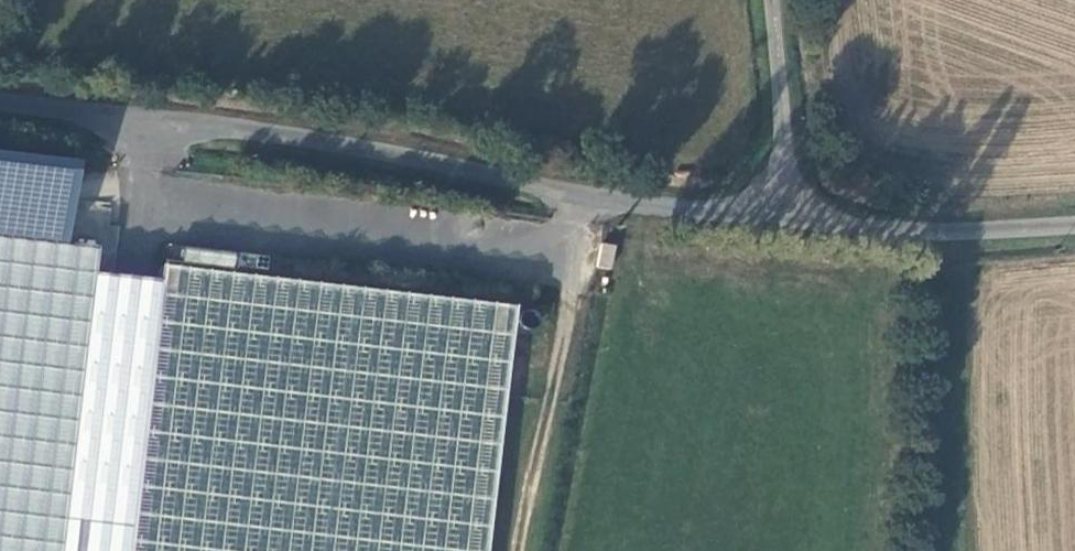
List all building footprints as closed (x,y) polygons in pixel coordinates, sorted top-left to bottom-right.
[(0,237),(0,550),(58,550),(90,270),(93,247),(0,237)] [(599,243),(596,268),(613,270),(616,245),(599,243)] [(159,263),(157,278),(125,550),(482,550),(510,303),(159,263)] [(157,278),(90,270),(58,550),(125,550),(157,278)]
